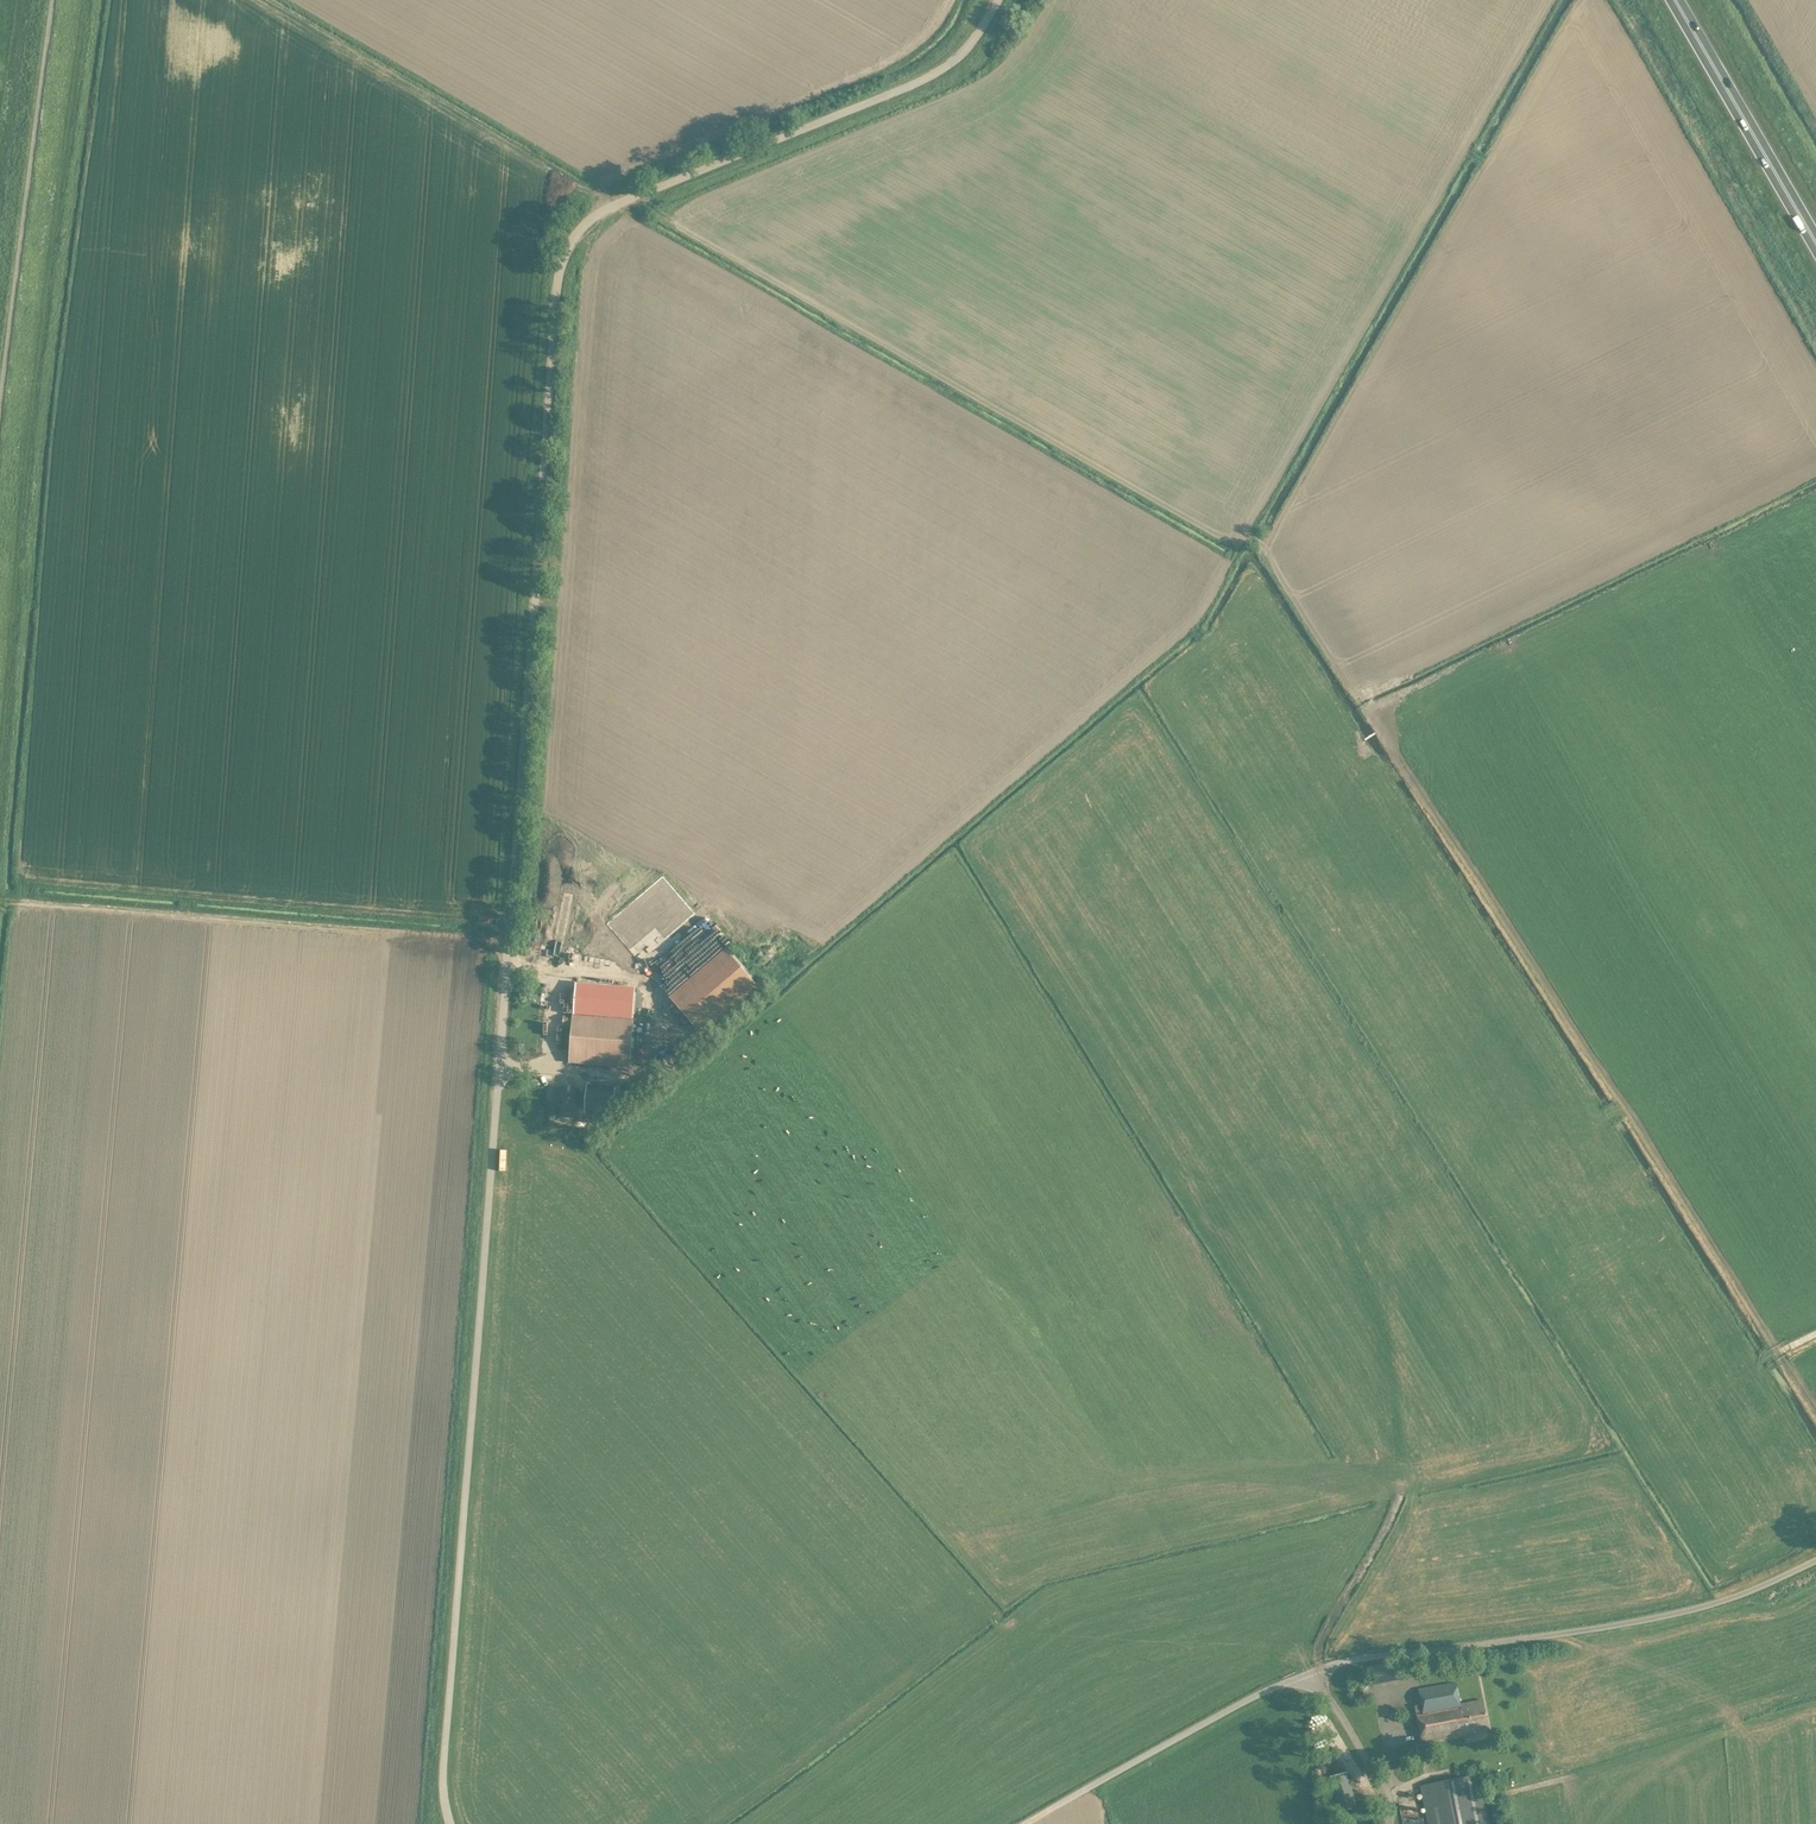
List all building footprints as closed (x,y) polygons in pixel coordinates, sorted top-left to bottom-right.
[(692,913),(661,876),(606,923),(637,959),(692,913)] [(724,948),(679,986),(668,996),(701,1033),(757,986),(724,948)] [(575,982),(572,1015),(563,1015),(562,1023),(571,1023),(568,1061),(628,1066),(634,987),(575,982)] [(612,1112),(614,1086),(585,1084),(585,1089),(584,1104),(583,1110),(612,1112)] [(576,1117),(577,1104),(584,1104),(585,1089),(578,1089),(578,1088),(558,1086),(557,1102),(554,1102),(553,1113),(556,1113),(556,1116),(576,1117)] [(1454,1681),(1417,1689),(1420,1704),(1413,1705),(1421,1741),(1488,1728),(1482,1698),(1458,1703),(1454,1681)] [(1329,1776),(1338,1811),(1355,1806),(1346,1771),(1329,1776)] [(1419,1785),(1426,1823),(1488,1823),(1478,1773),(1419,1785)]
